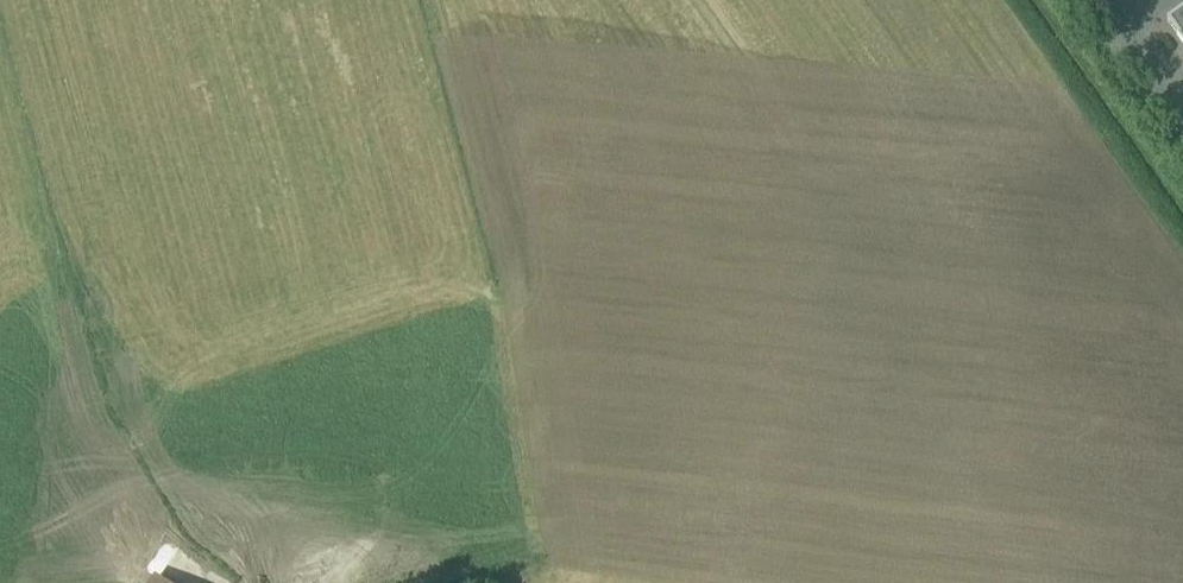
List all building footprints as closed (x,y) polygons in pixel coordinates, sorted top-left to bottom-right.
[(1167,22),(1178,38),(1176,39),(1182,48),(1182,10),(1167,22)]
